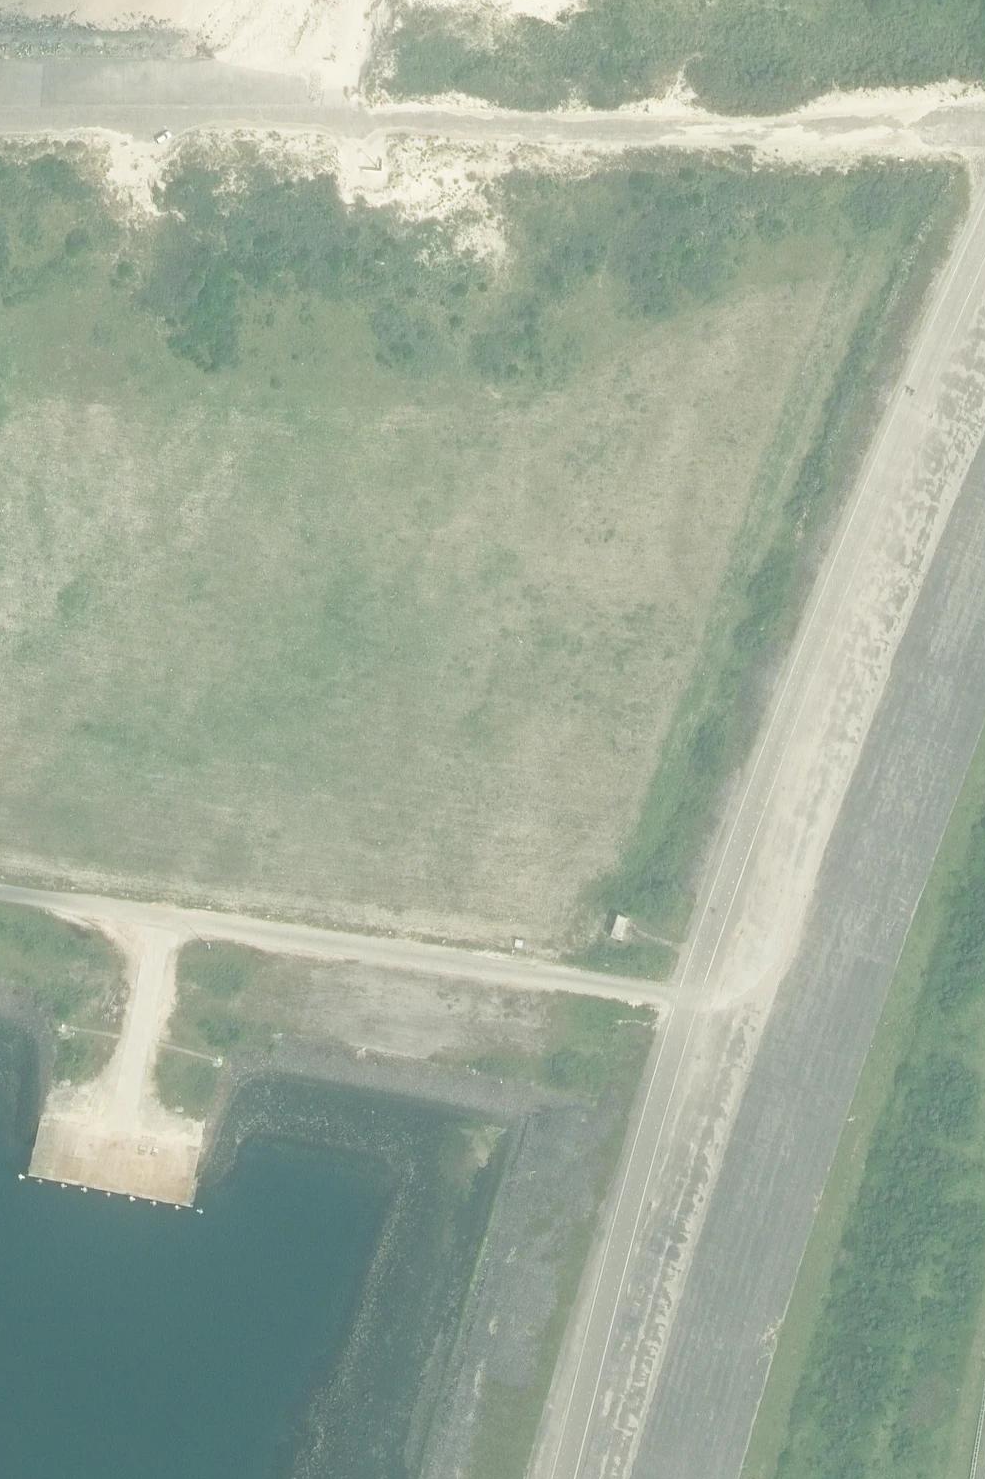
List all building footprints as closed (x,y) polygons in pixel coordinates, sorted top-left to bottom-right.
[(617,918),(611,939),(622,942),(628,921),(617,918)]
